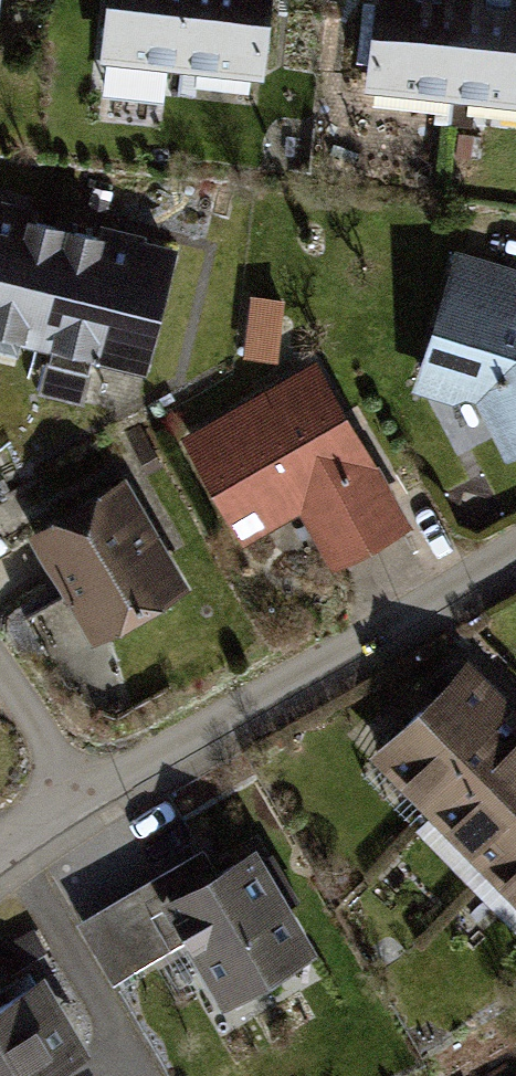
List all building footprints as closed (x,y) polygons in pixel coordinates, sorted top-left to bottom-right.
[(77,81),(238,90),(243,0),(81,0),(77,81)] [(337,95),(507,117),(515,49),(515,0),(349,0),(337,95)] [(418,383),(479,400),(506,451),(515,445),(515,266),(458,249),(418,383)] [(0,254),(0,399),(107,421),(136,281),(0,254)] [(305,377),(158,462),(222,571),(274,541),(302,589),(397,534),(305,377)] [(119,475),(26,534),(96,644),(189,585),(119,475)] [(366,760),(515,915),(515,710),(468,661),(366,760)] [(208,1001),(310,945),(254,843),(151,899),(208,1001)] [(35,973),(0,996),(0,1075),(38,1075),(84,1046),(35,973)]
